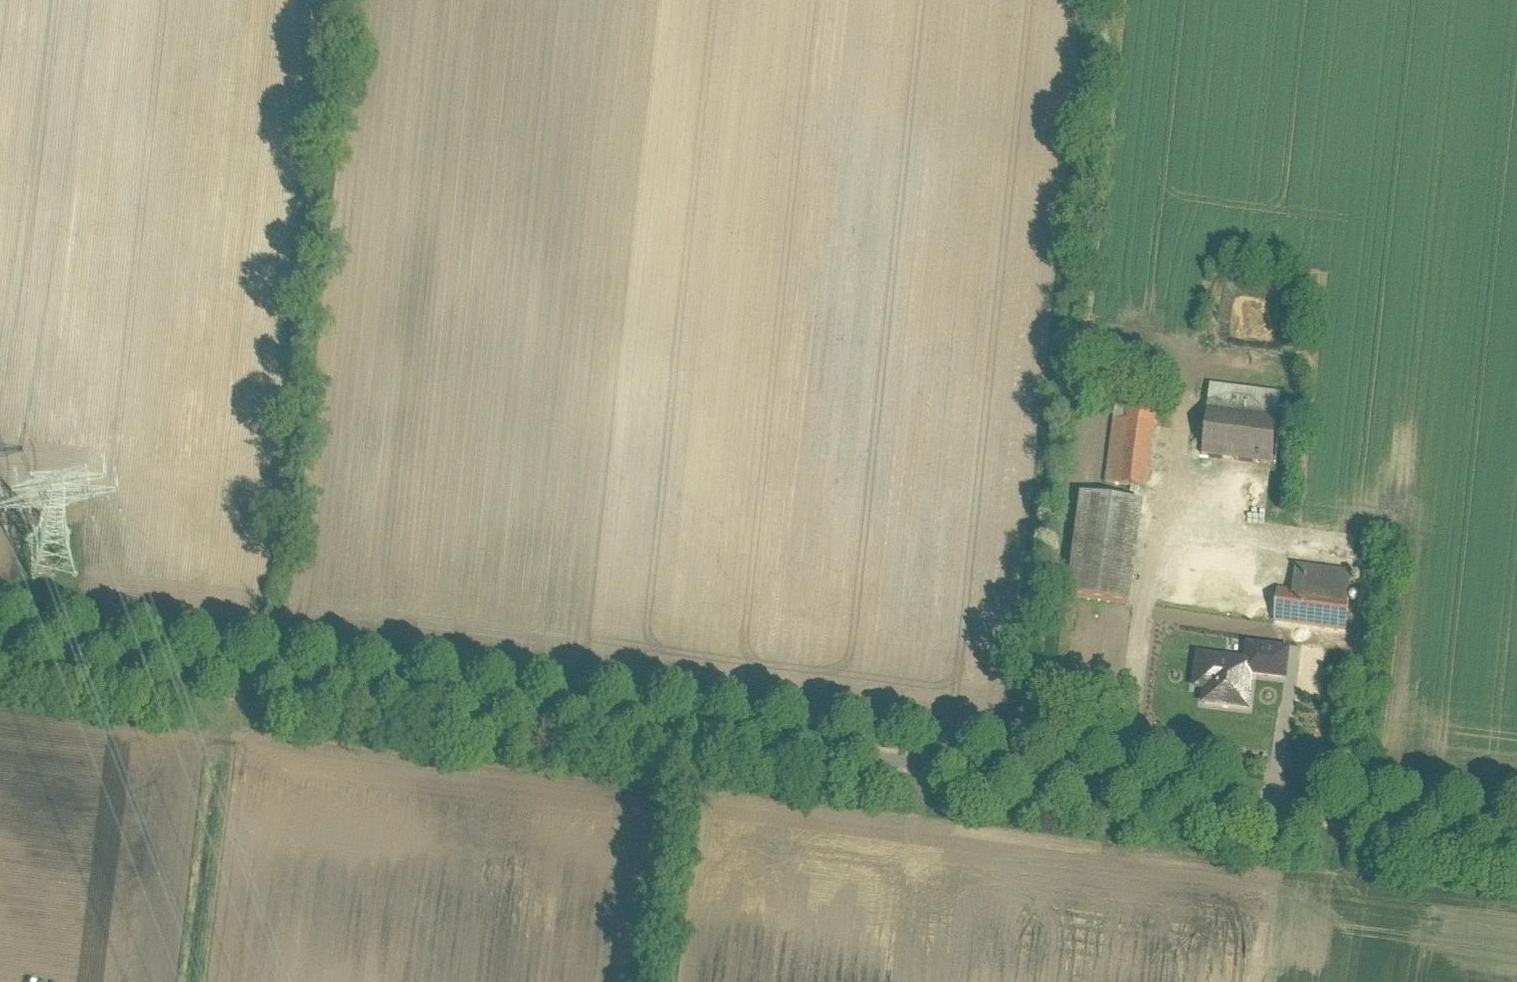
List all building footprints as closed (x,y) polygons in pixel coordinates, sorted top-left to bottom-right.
[(1212,390),(1203,459),(1275,468),(1283,399),(1212,390)] [(1106,488),(1148,493),(1159,406),(1117,400),(1106,488)] [(1068,603),(1133,611),(1147,508),(1082,500),(1068,603)] [(1277,622),(1348,634),(1354,575),(1297,569),(1295,594),(1279,593),(1277,622)] [(1246,661),(1197,654),(1192,691),(1205,692),(1203,707),(1250,714),(1255,678),(1285,682),(1289,651),(1248,645),(1246,661)]
